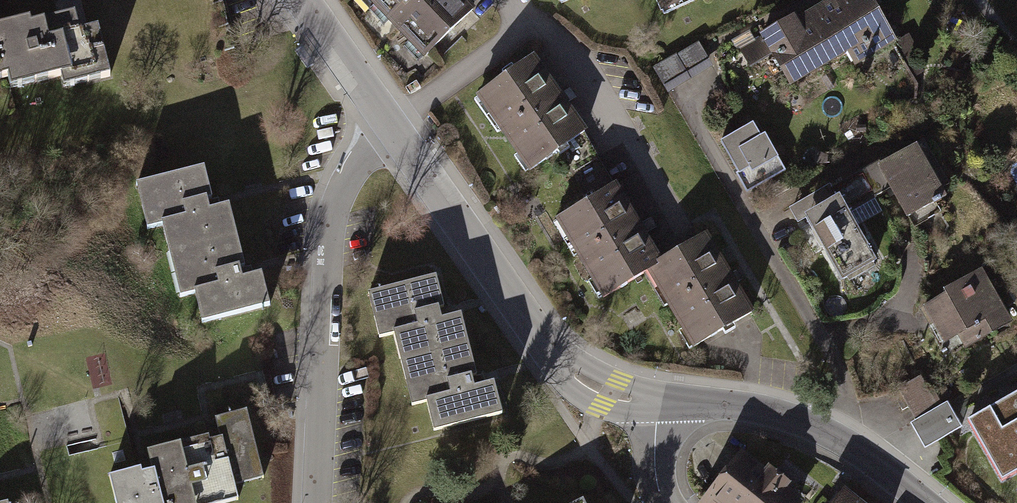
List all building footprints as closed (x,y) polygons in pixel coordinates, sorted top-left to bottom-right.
[(415,58),(468,9),(459,0),(361,0),(415,58)] [(810,8),(838,56),(850,50),(857,62),(899,38),(878,0),(823,0),(810,8)] [(838,56),(810,8),(797,15),(795,11),(760,30),(791,83),(838,56)] [(13,69),(16,81),(66,67),(70,80),(113,68),(100,21),(70,29),(65,10),(51,14),(37,17),(36,11),(0,21),(0,72),(13,69)] [(701,45),(655,68),(667,93),(714,70),(701,45)] [(533,54),(474,95),(525,167),(584,126),(533,54)] [(723,145),(747,196),(783,179),(758,128),(723,145)] [(924,137),(855,176),(869,200),(894,186),(911,218),(956,193),(924,137)] [(168,221),(176,250),(238,234),(230,203),(220,206),(209,164),(141,181),(152,225),(168,221)] [(848,212),(869,200),(855,176),(799,207),(840,279),(875,260),(848,212)] [(600,296),(645,267),(661,257),(612,180),(551,219),(600,296)] [(695,345),(755,307),(705,229),(661,257),(645,267),(695,345)] [(238,234),(176,250),(187,293),(201,290),(208,320),(268,304),(258,265),(247,268),(238,234)] [(986,269),(923,304),(945,344),(962,335),(968,346),(1015,321),(986,269)] [(394,329),(403,360),(467,344),(458,311),(447,314),(436,272),(367,290),(378,333),(394,329)] [(467,344),(403,360),(413,401),(427,398),(433,425),(500,408),(492,376),(476,380),(467,344)] [(915,374),(892,386),(908,415),(940,398),(944,396),(937,383),(924,390),(915,374)] [(971,421),(1004,480),(1016,473),(1016,396),(971,421)] [(955,425),(940,398),(908,415),(902,419),(917,447),(955,425)] [(190,445),(205,502),(232,502),(244,500),(240,482),(270,475),(255,413),(223,421),(227,436),(190,445)] [(190,445),(153,453),(156,463),(114,473),(121,502),(205,502),(190,445)] [(742,451),(701,502),(802,502),(804,500),(742,451)] [(846,488),(834,502),(866,502),(846,488)]
